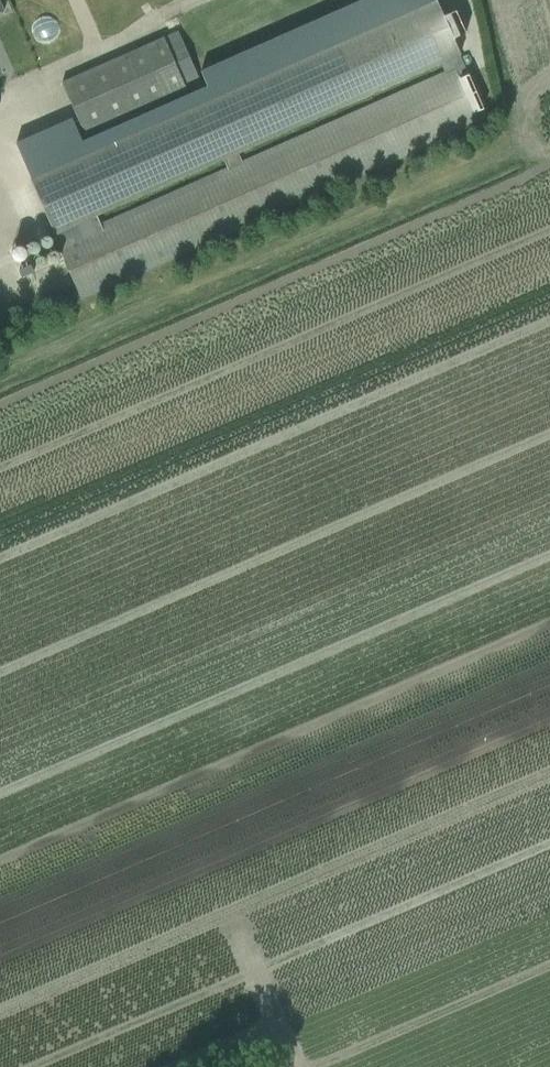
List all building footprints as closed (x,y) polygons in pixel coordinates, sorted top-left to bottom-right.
[(201,82),(179,31),(62,83),(75,114),(13,142),(30,180),(54,234),(56,233),(61,244),(57,246),(80,298),(100,289),(479,123),(455,70),(242,164),(237,152),(459,54),(436,3),(440,2),(439,0),(365,0),(201,72),(205,80),(201,82)]
